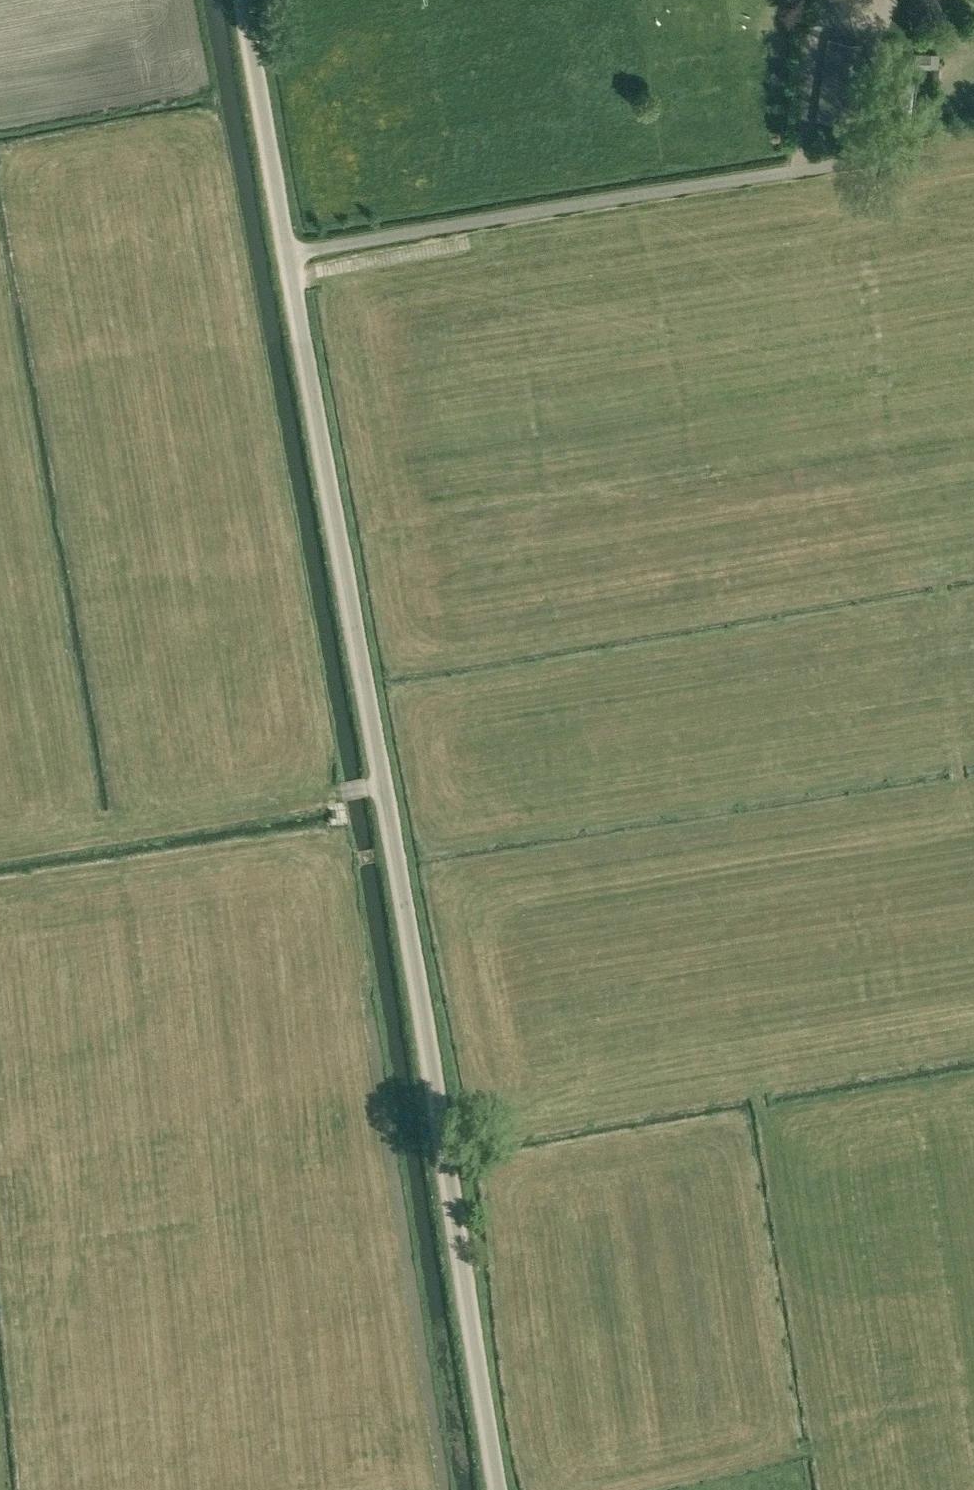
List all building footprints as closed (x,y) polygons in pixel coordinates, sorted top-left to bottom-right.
[(854,122),(865,43),(844,40),(841,40),(826,38),(815,117),(831,120),(833,120),(854,122)] [(913,65),(929,65),(929,52),(914,51),(913,65)] [(912,107),(914,81),(889,79),(887,105),(886,116),(911,118),(912,107)]
